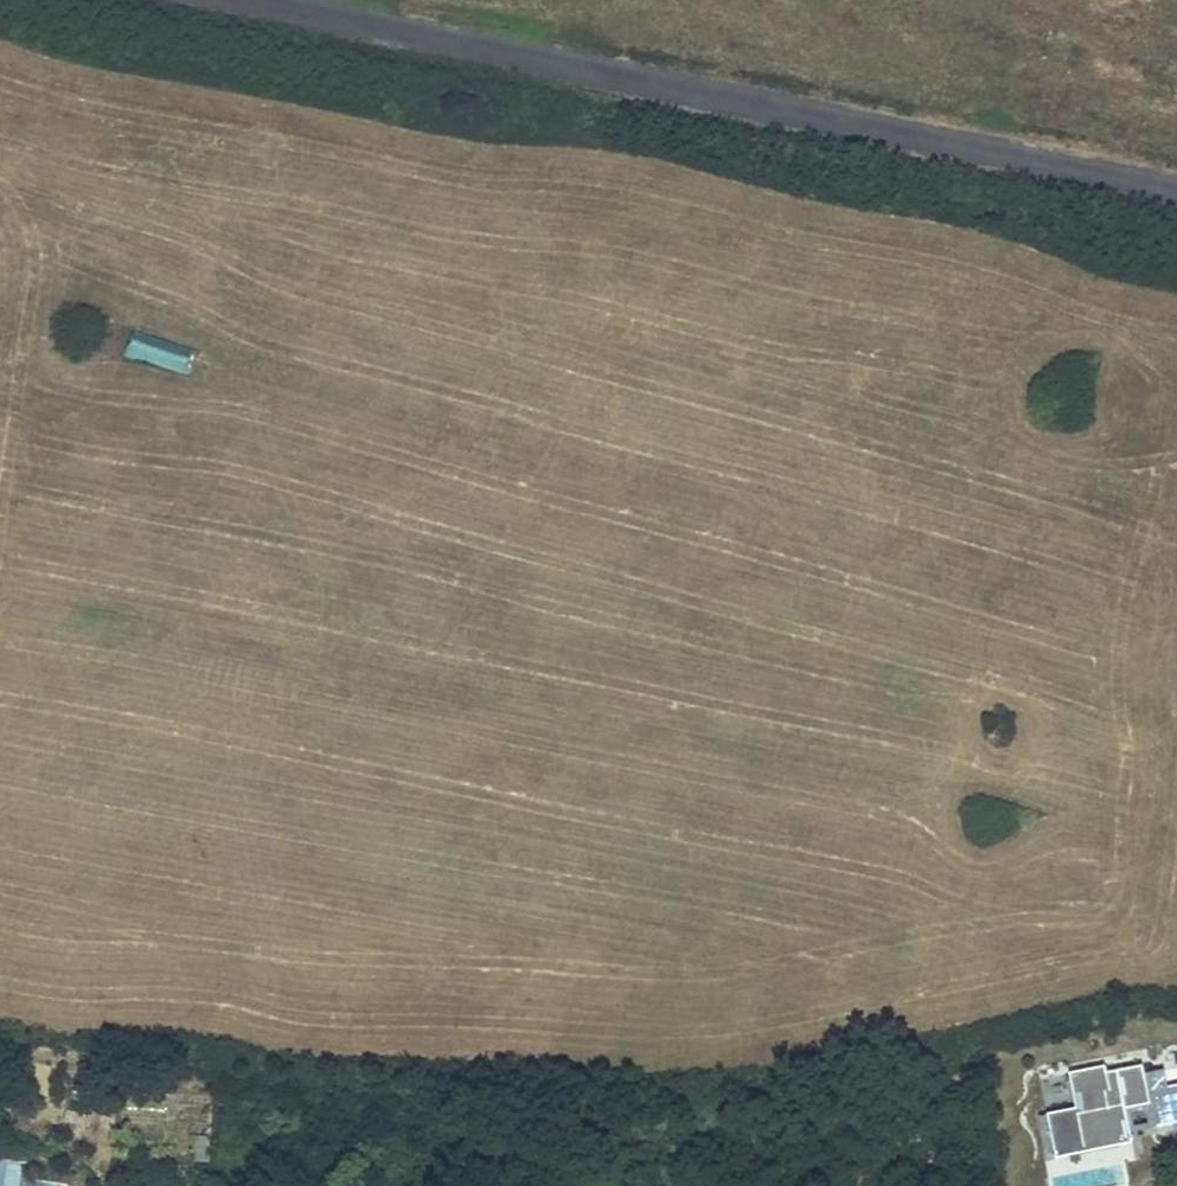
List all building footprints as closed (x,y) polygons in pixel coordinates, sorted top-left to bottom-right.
[(1176,1124),(1176,1086),(1169,1088),(1165,1072),(1145,1075),(1144,1066),(1107,1073),(1107,1067),(1071,1074),(1076,1110),(1040,1116),(1047,1152),(1055,1151),(1057,1160),(1133,1145),(1131,1134),(1176,1124)] [(0,1163),(0,1185),(61,1185),(62,1171),(0,1163)]
